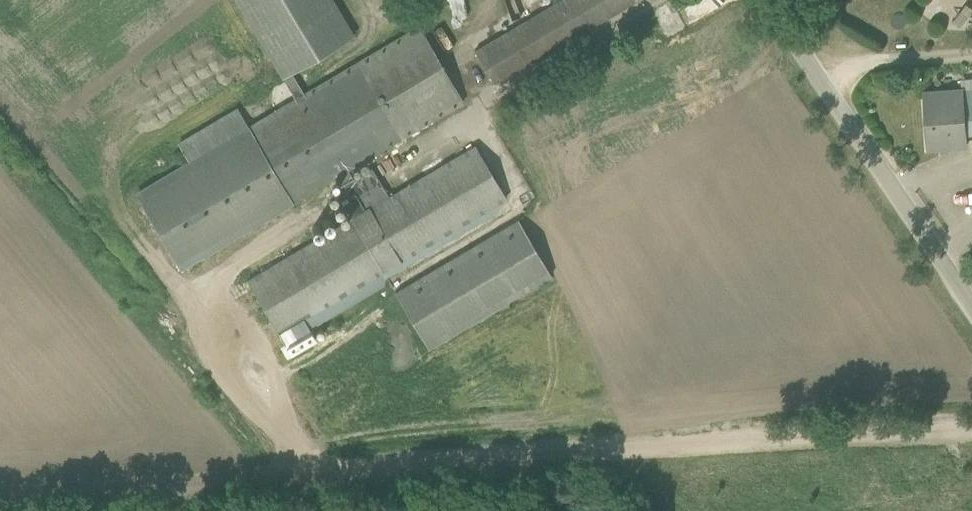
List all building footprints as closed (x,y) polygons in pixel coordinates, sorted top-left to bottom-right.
[(295,98),(304,93),(292,72),(356,34),(336,0),(237,0),(295,98)] [(475,50),(495,83),(635,0),(560,0),(475,50)] [(335,177),(348,169),(464,101),(419,25),(304,93),(295,98),(249,125),(239,108),(179,143),(189,160),(139,190),(183,266),(335,177)] [(963,90),(966,133),(971,133),(971,89),(963,90)] [(967,144),(966,133),(963,90),(926,92),(929,147),(967,144)] [(475,145),(372,206),(352,218),(247,280),(279,332),(506,198),(475,145)] [(340,185),(334,189),(352,218),(372,206),(370,203),(387,193),(372,167),(354,177),(348,169),(335,177),(340,185)] [(553,277),(518,219),(395,291),(430,349),(553,277)]
